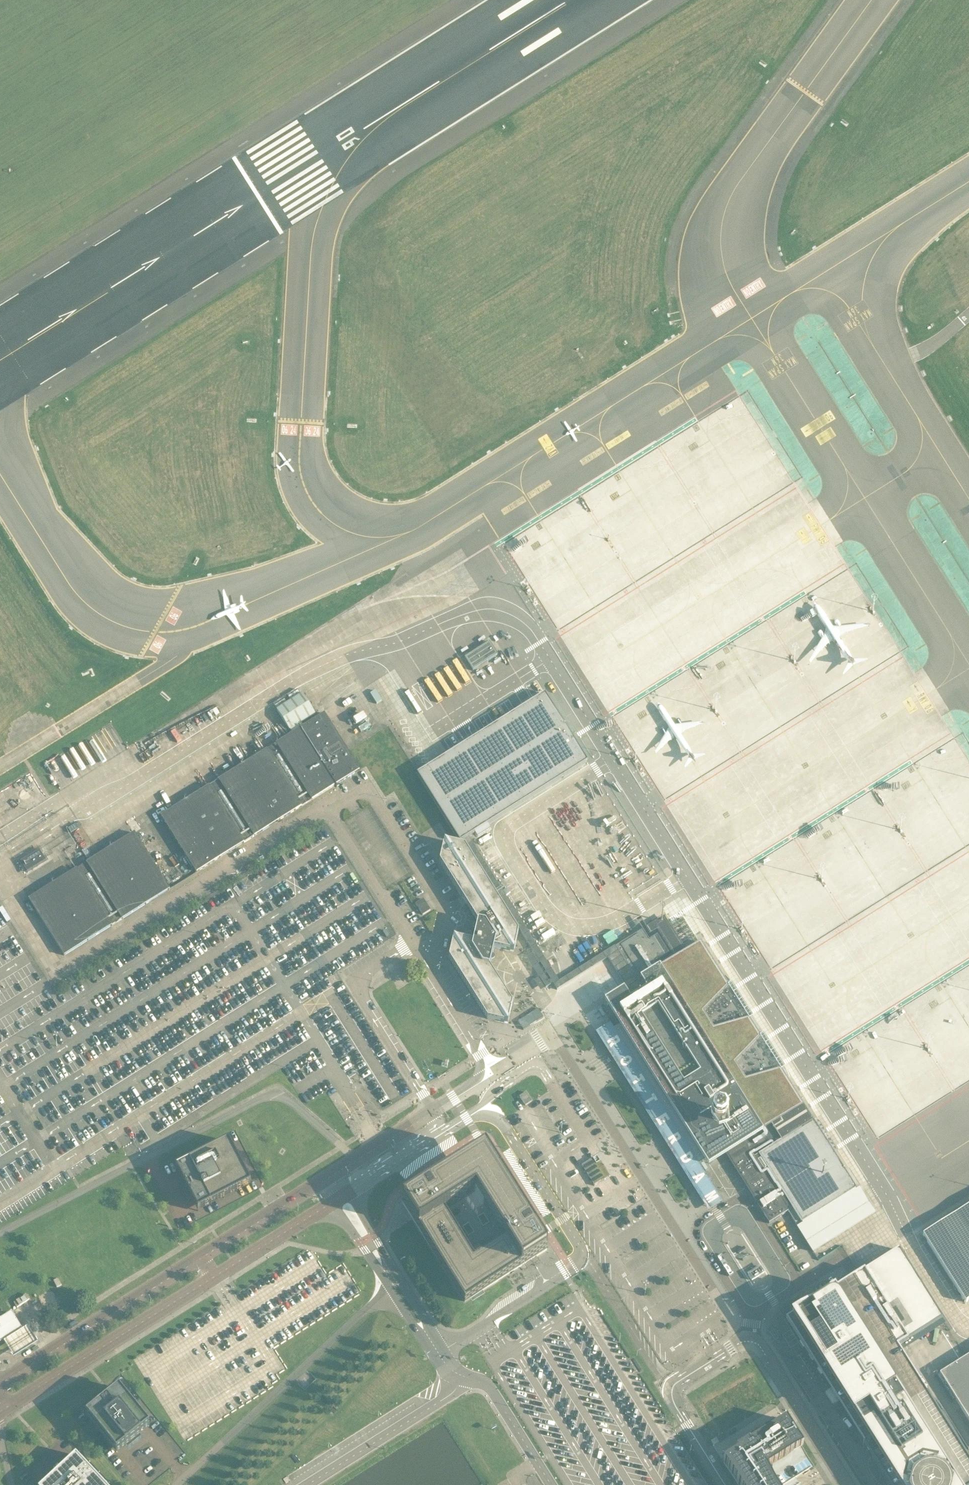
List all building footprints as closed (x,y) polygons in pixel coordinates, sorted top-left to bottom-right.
[(490,642),(465,658),(473,670),(498,655),(490,642)] [(336,786),(300,729),(298,726),(316,715),(302,694),(291,701),(287,696),(277,703),(280,707),(276,710),(290,731),(291,731),(292,733),(277,743),(312,800),(336,786),(336,787),(340,785),(339,784),(336,786)] [(471,741),(417,774),(419,778),(460,843),(463,841),(520,931),(533,952),(552,983),(557,990),(608,958),(627,989),(628,990),(639,984),(615,947),(615,946),(559,981),(468,838),(514,809),(587,763),(544,694),(471,741)] [(359,771),(324,714),(300,729),(336,786),(339,784),(359,771)] [(312,800),(277,743),(266,750),(302,807),(312,800)] [(302,807),(266,750),(242,765),(278,822),(302,807)] [(278,822),(242,765),(219,780),(254,837),(278,822)] [(254,837),(219,780),(209,786),(244,843),(254,837)] [(244,843),(209,786),(185,801),(220,858),(244,843)] [(220,858),(185,801),(161,816),(197,873),(220,858)] [(168,886),(134,833),(110,848),(146,905),(170,890),(168,886)] [(518,932),(465,846),(444,841),(440,862),(478,922),(479,916),(483,916),(497,934),(494,948),(514,952),(518,932)] [(146,905),(110,848),(87,863),(122,920),(146,905)] [(39,850),(20,861),(27,872),(46,860),(44,858),(39,850)] [(87,863),(76,869),(112,926),(122,920),(87,863)] [(76,869),(53,884),(88,941),(112,926),(76,869)] [(53,884),(29,899),(65,956),(88,941),(53,884)] [(430,910),(423,899),(416,904),(423,915),(430,910)] [(479,916),(478,922),(476,930),(473,929),(472,934),(475,935),(472,941),(471,949),(482,966),(489,966),(494,948),(497,934),(483,916),(479,916)] [(610,1023),(596,1032),(596,1033),(598,1033),(601,1031),(602,1030),(618,1055),(619,1054),(620,1055),(619,1055),(619,1056),(619,1057),(619,1058),(619,1059),(620,1059),(620,1060),(621,1061),(622,1061),(623,1061),(623,1062),(624,1062),(623,1063),(660,1122),(659,1123),(658,1123),(657,1124),(665,1136),(666,1135),(668,1134),(671,1139),(672,1139),(673,1139),(673,1140),(673,1141),(673,1142),(673,1143),(673,1144),(674,1144),(674,1145),(675,1145),(676,1145),(676,1146),(677,1146),(678,1148),(678,1149),(678,1150),(678,1151),(679,1152),(679,1153),(680,1153),(680,1154),(681,1154),(682,1154),(683,1155),(682,1156),(695,1177),(702,1189),(710,1184),(709,1181),(702,1170),(700,1166),(700,1167),(698,1164),(704,1160),(708,1166),(724,1156),(726,1155),(731,1163),(734,1168),(769,1224),(788,1212),(787,1209),(791,1207),(796,1215),(801,1224),(805,1221),(852,1192),(856,1189),(811,1117),(797,1126),(779,1138),(777,1135),(768,1120),(766,1117),(765,1116),(767,1114),(776,1109),(772,1103),(765,1092),(755,1075),(744,1082),(739,1073),(754,1064),(737,1038),(666,923),(659,928),(655,921),(629,938),(615,947),(639,984),(628,990),(627,989),(625,991),(624,989),(604,1001),(619,1025),(613,1028),(610,1025),(611,1025),(610,1023)] [(512,1003),(489,966),(482,966),(471,949),(472,941),(453,937),(448,957),(487,1018),(507,1023),(512,1003)] [(533,952),(526,957),(545,988),(551,985),(550,984),(552,983),(533,952)] [(526,1093),(519,1097),(525,1106),(532,1102),(526,1093)] [(252,1184),(230,1141),(176,1168),(199,1211),(252,1184)] [(535,1231),(508,1189),(484,1150),(461,1163),(401,1202),(413,1220),(464,1301),(525,1263),(546,1249),(535,1231)] [(592,1159),(582,1166),(595,1186),(605,1180),(592,1159)] [(968,1300),(968,1206),(923,1235),(965,1303),(968,1300)] [(785,1321),(812,1364),(818,1360),(861,1429),(869,1441),(862,1444),(863,1446),(871,1458),(888,1484),(968,1484),(968,1463),(963,1454),(939,1416),(932,1405),(927,1396),(900,1353),(897,1348),(942,1320),(898,1250),(881,1261),(861,1274),(859,1275),(853,1278),(833,1291),(812,1304),(806,1308),(791,1318),(785,1321)] [(764,1273),(761,1267),(748,1275),(752,1281),(764,1273)] [(62,1285),(59,1278),(53,1281),(56,1288),(62,1285)] [(26,1294),(16,1301),(19,1306),(30,1300),(26,1294)] [(10,1313),(0,1319),(0,1343),(20,1330),(15,1322),(10,1313)] [(28,1329),(4,1344),(13,1360),(38,1345),(28,1329)] [(967,1357),(940,1374),(968,1421),(968,1356),(967,1357)] [(117,1386),(84,1412),(116,1453),(125,1446),(128,1444),(128,1445),(139,1436),(139,1435),(150,1426),(117,1386)] [(723,1461),(723,1462),(723,1463),(737,1484),(797,1484),(800,1483),(795,1477),(803,1472),(806,1471),(812,1467),(814,1466),(802,1448),(803,1447),(786,1420),(736,1452),(736,1453),(733,1455),(732,1456),(729,1457),(723,1461)] [(76,1455),(44,1484),(104,1484),(76,1455)]
